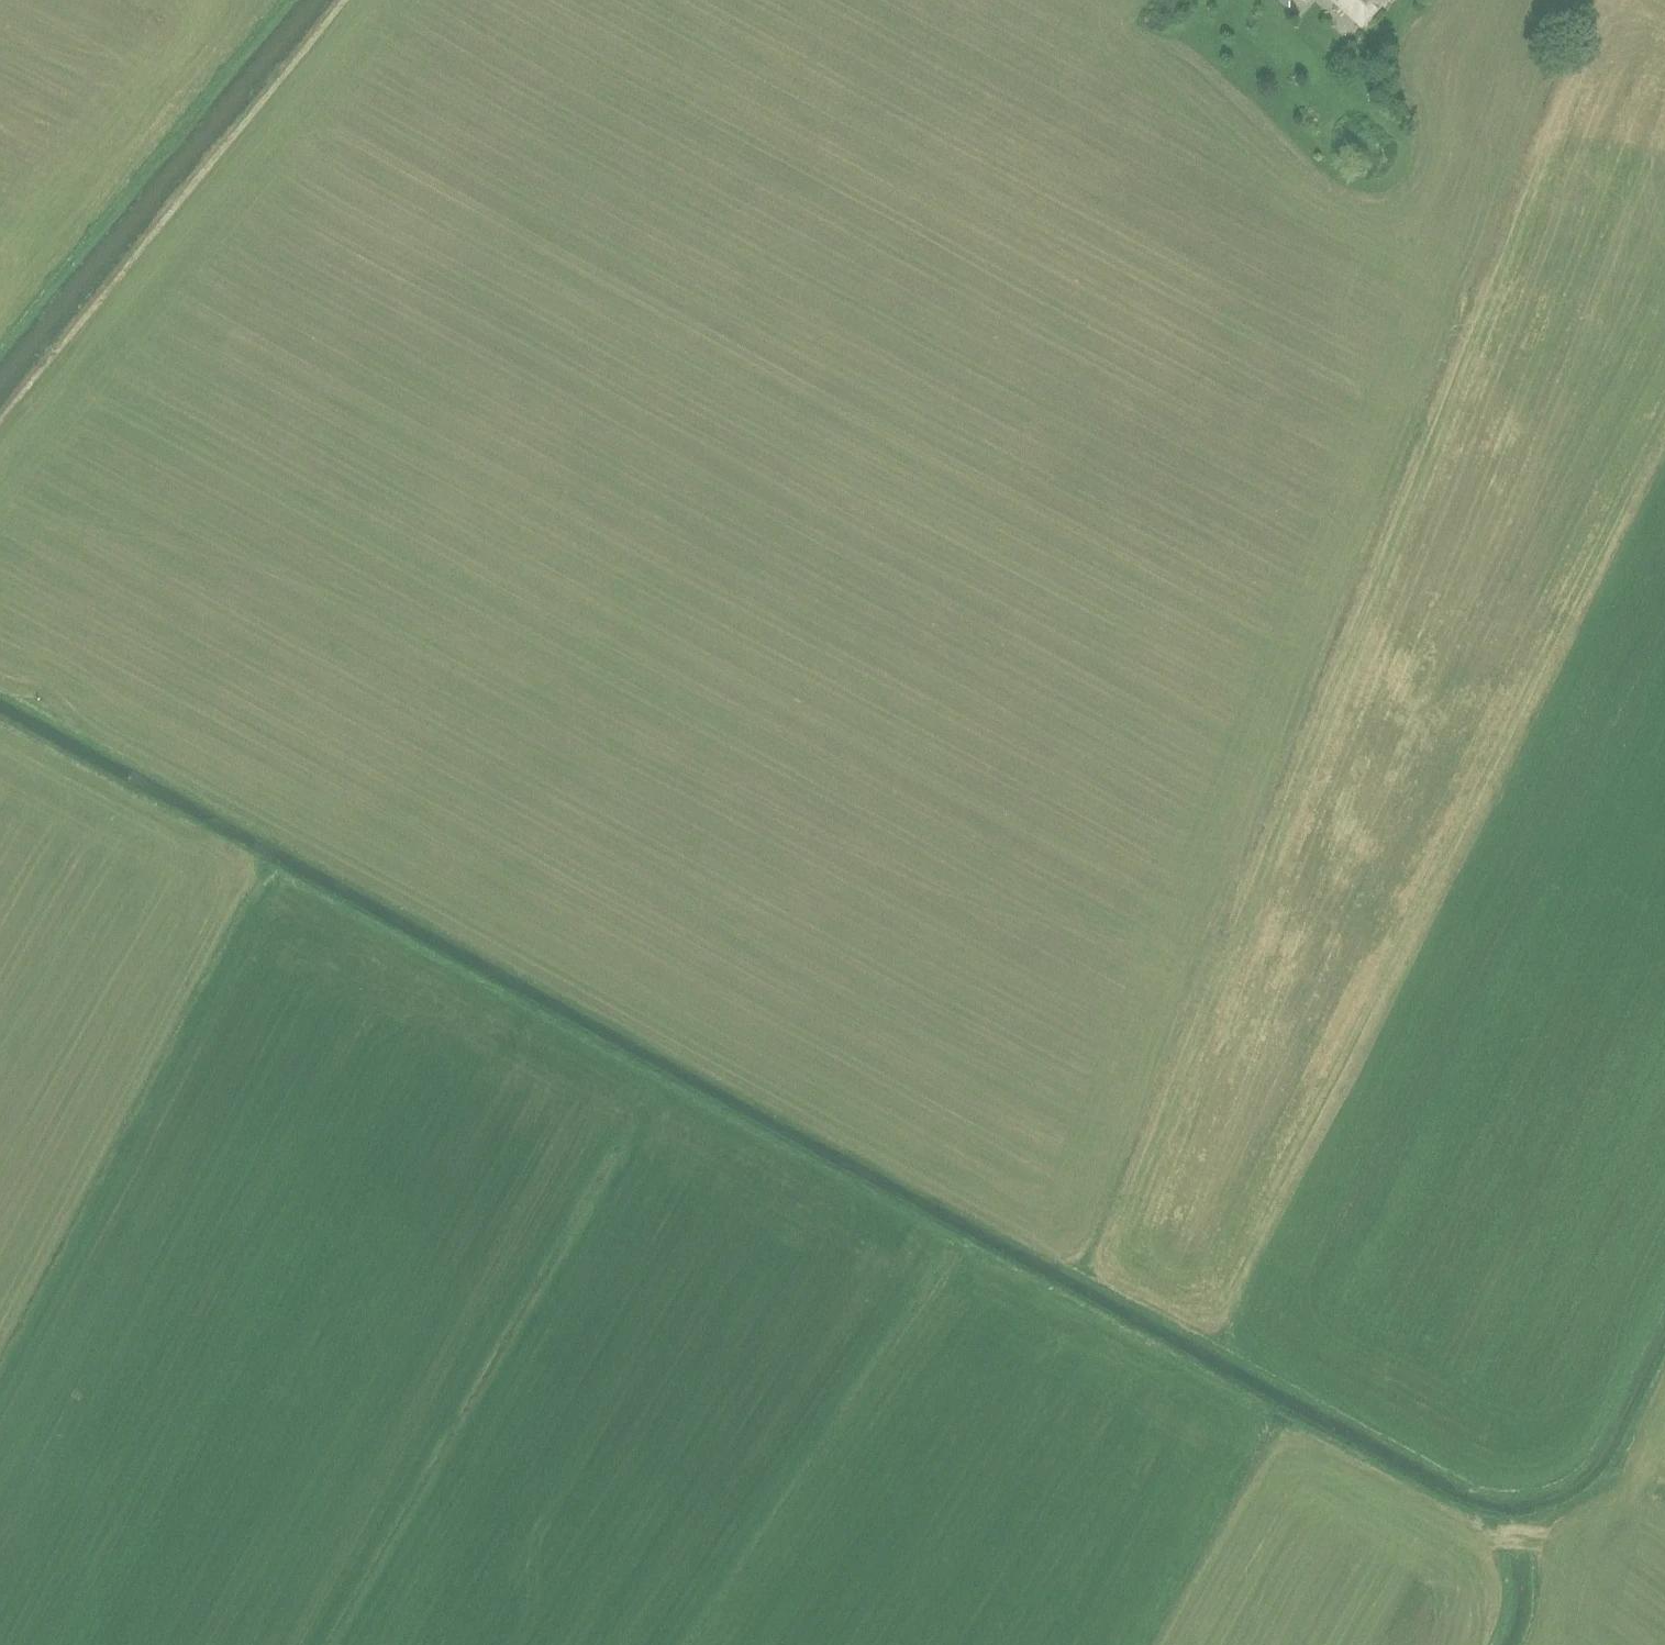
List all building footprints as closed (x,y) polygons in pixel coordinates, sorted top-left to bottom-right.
[(1281,14),(1294,0),(1266,0),(1281,14)] [(1359,24),(1381,0),(1334,0),(1359,24)]
